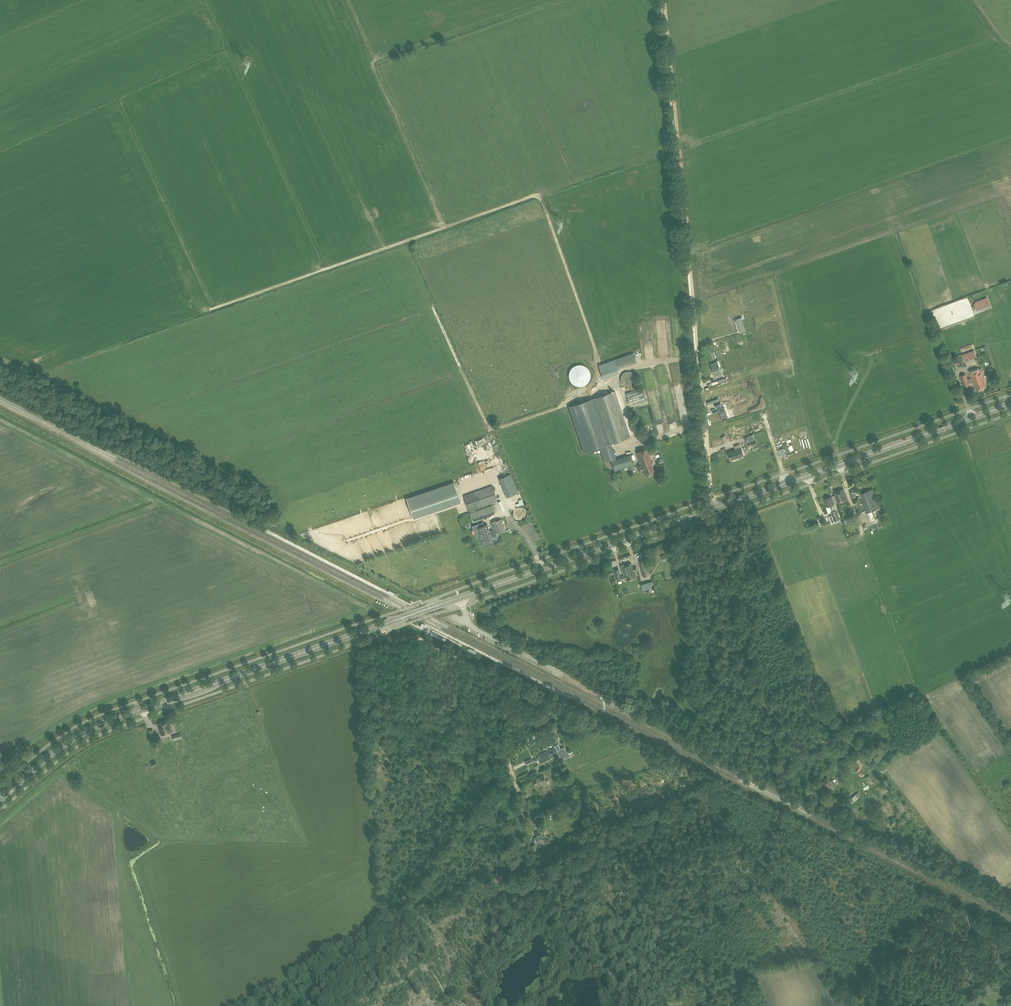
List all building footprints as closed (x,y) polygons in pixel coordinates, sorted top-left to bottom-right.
[(975,303),(974,304),(976,310),(990,304),(987,297),(975,302),(975,303)] [(763,331),(764,337),(778,333),(777,327),(763,331)] [(614,358),(597,363),(601,376),(618,372),(614,358)] [(715,376),(721,374),(722,374),(717,362),(711,364),(712,368),(715,376)] [(584,365),(582,365),(579,364),(577,364),(576,365),(574,366),(572,367),(571,369),(570,370),(569,373),(569,375),(569,377),(569,379),(570,381),(571,382),(573,384),(575,385),(577,386),(579,386),(581,386),(583,386),(585,385),(586,384),(588,382),(589,381),(590,379),(590,377),(590,375),(590,373),(590,371),(589,369),(587,367),(586,366),(584,365)] [(986,387),(984,380),(985,380),(981,369),(969,372),(971,378),(967,379),(966,374),(961,376),(965,387),(974,383),(977,390),(986,387)] [(633,372),(632,372),(631,372),(631,371),(630,371),(629,371),(628,371),(627,371),(626,371),(625,371),(625,372),(624,372),(623,372),(623,373),(622,373),(622,374),(621,375),(621,376),(621,377),(620,377),(620,378),(620,379),(620,380),(621,381),(621,382),(621,383),(622,383),(622,384),(623,384),(623,385),(624,385),(624,386),(625,386),(626,386),(627,386),(628,386),(629,386),(630,386),(631,386),(632,385),(633,385),(633,384),(634,384),(634,383),(635,383),(635,382),(635,381),(635,380),(636,380),(636,379),(636,378),(636,377),(635,377),(635,376),(635,375),(634,374),(634,373),(633,373),(633,372)] [(755,376),(746,379),(749,387),(758,384),(755,376)] [(753,388),(756,396),(761,394),(758,386),(753,388)] [(641,388),(626,393),(627,397),(628,400),(630,404),(645,399),(641,388)] [(599,447),(611,444),(630,437),(623,415),(616,393),(615,391),(610,392),(608,393),(568,406),(583,452),(599,447)] [(736,396),(752,449),(766,445),(751,392),(736,396)] [(724,407),(718,409),(722,420),(728,418),(724,407)] [(599,447),(604,462),(616,458),(611,444),(599,447)] [(740,444),(737,445),(735,446),(736,449),(729,452),(731,460),(744,456),(741,448),(740,444)] [(651,463),(652,462),(647,449),(637,452),(641,465),(637,466),(639,472),(644,470),(646,476),(654,473),(651,463)] [(615,471),(633,465),(630,455),(611,462),(615,471)] [(503,463),(492,465),(494,472),(504,470),(503,463)] [(407,496),(414,517),(461,501),(453,479),(407,496)] [(469,512),(498,501),(492,485),(463,496),(469,512)] [(833,504),(834,504),(837,503),(847,499),(843,489),(833,492),(834,495),(830,497),(833,504)] [(868,512),(872,511),(880,508),(872,489),(861,493),(868,512)] [(833,504),(830,497),(824,499),(827,507),(830,506),(831,508),(830,508),(833,515),(835,521),(839,519),(839,517),(834,504),(833,504)] [(856,503),(857,511),(865,509),(863,501),(856,503)] [(495,513),(492,505),(470,513),(473,521),(495,513)] [(527,511),(526,510),(525,509),(524,509),(523,508),(522,508),(521,507),(520,507),(519,507),(518,508),(517,508),(516,509),(515,509),(514,510),(514,511),(513,512),(513,513),(513,515),(513,516),(513,517),(514,518),(514,519),(515,520),(516,520),(517,521),(518,521),(519,522),(520,522),(521,522),(522,521),(523,521),(524,520),(525,520),(526,519),(527,518),(527,517),(527,516),(527,515),(527,513),(527,512),(527,511)] [(505,531),(501,520),(499,520),(492,523),(494,528),(496,534),(503,531),(505,531)] [(487,525),(477,528),(480,536),(479,536),(482,546),(493,543),(491,537),(497,535),(496,534),(494,528),(489,530),(487,525)] [(647,576),(643,561),(639,562),(643,577),(647,576)] [(636,578),(634,571),(637,570),(636,567),(633,568),(631,563),(621,566),(623,575),(620,576),(619,569),(615,571),(617,581),(621,580),(625,578),(626,580),(636,578)] [(651,580),(652,582),(663,577),(661,572),(656,574),(658,577),(651,580)] [(650,585),(649,582),(641,584),(643,591),(651,589),(650,585)] [(90,587),(84,589),(87,596),(86,596),(90,606),(92,605),(91,603),(96,601),(90,587)] [(622,703),(610,696),(607,701),(620,708),(622,703)] [(172,731),(169,720),(158,723),(161,735),(172,731)] [(148,731),(151,739),(150,740),(153,751),(160,749),(156,738),(153,729),(148,731)] [(558,742),(555,735),(552,736),(551,735),(545,738),(547,742),(552,740),(554,743),(558,742)] [(540,757),(533,760),(532,758),(525,762),(527,765),(538,759),(540,763),(550,758),(549,754),(557,750),(561,760),(565,759),(570,756),(568,752),(566,752),(564,747),(560,749),(558,744),(554,746),(555,748),(539,755),(540,757)] [(544,775),(537,778),(538,779),(539,779),(540,780),(541,780),(542,782),(540,783),(542,787),(545,786),(547,784),(550,783),(548,779),(546,780),(544,775)] [(866,777),(868,781),(871,785),(874,783),(869,775),(866,777)] [(828,777),(823,781),(828,788),(833,784),(835,783),(833,780),(831,781),(828,777)] [(538,779),(537,778),(536,778),(532,780),(535,786),(537,785),(539,788),(541,794),(547,792),(546,790),(545,786),(542,787),(540,783),(542,782),(541,780),(540,780),(539,779),(538,779)] [(858,798),(855,795),(849,800),(852,804),(858,798)] [(539,840),(546,837),(544,833),(542,833),(541,830),(535,832),(537,837),(534,838),(535,840),(533,841),(534,843),(539,841),(539,840)] [(1005,987),(1004,980),(992,983),(993,989),(1005,987)]
